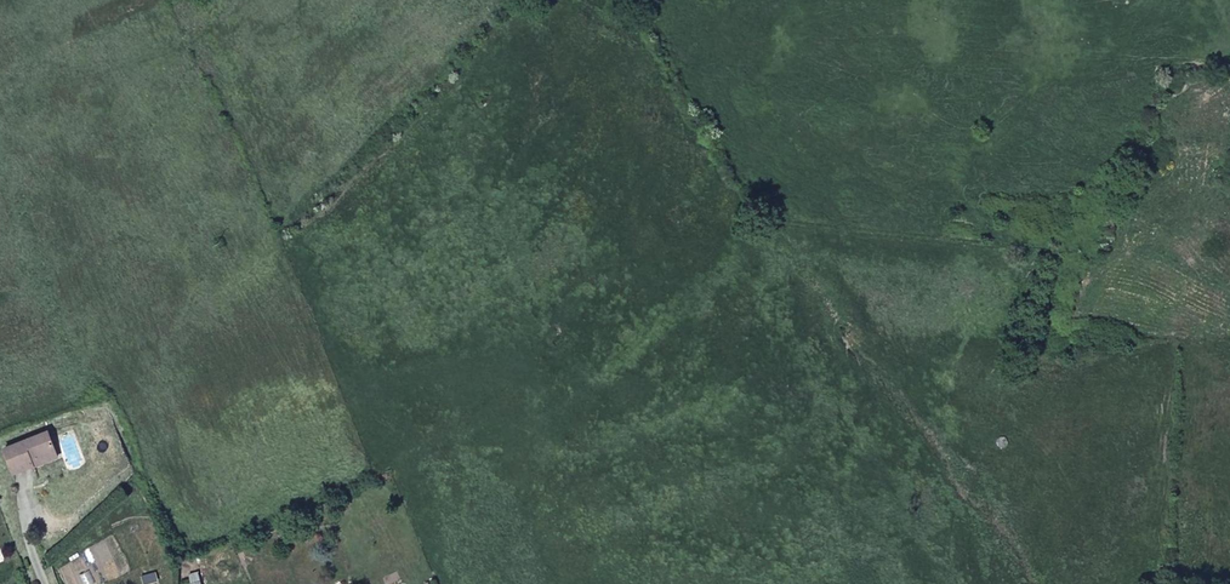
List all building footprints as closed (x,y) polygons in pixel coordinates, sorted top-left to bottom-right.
[(15,474),(35,466),(33,462),(57,453),(48,430),(5,448),(15,474)] [(33,462),(35,466),(59,457),(57,453),(33,462)]
